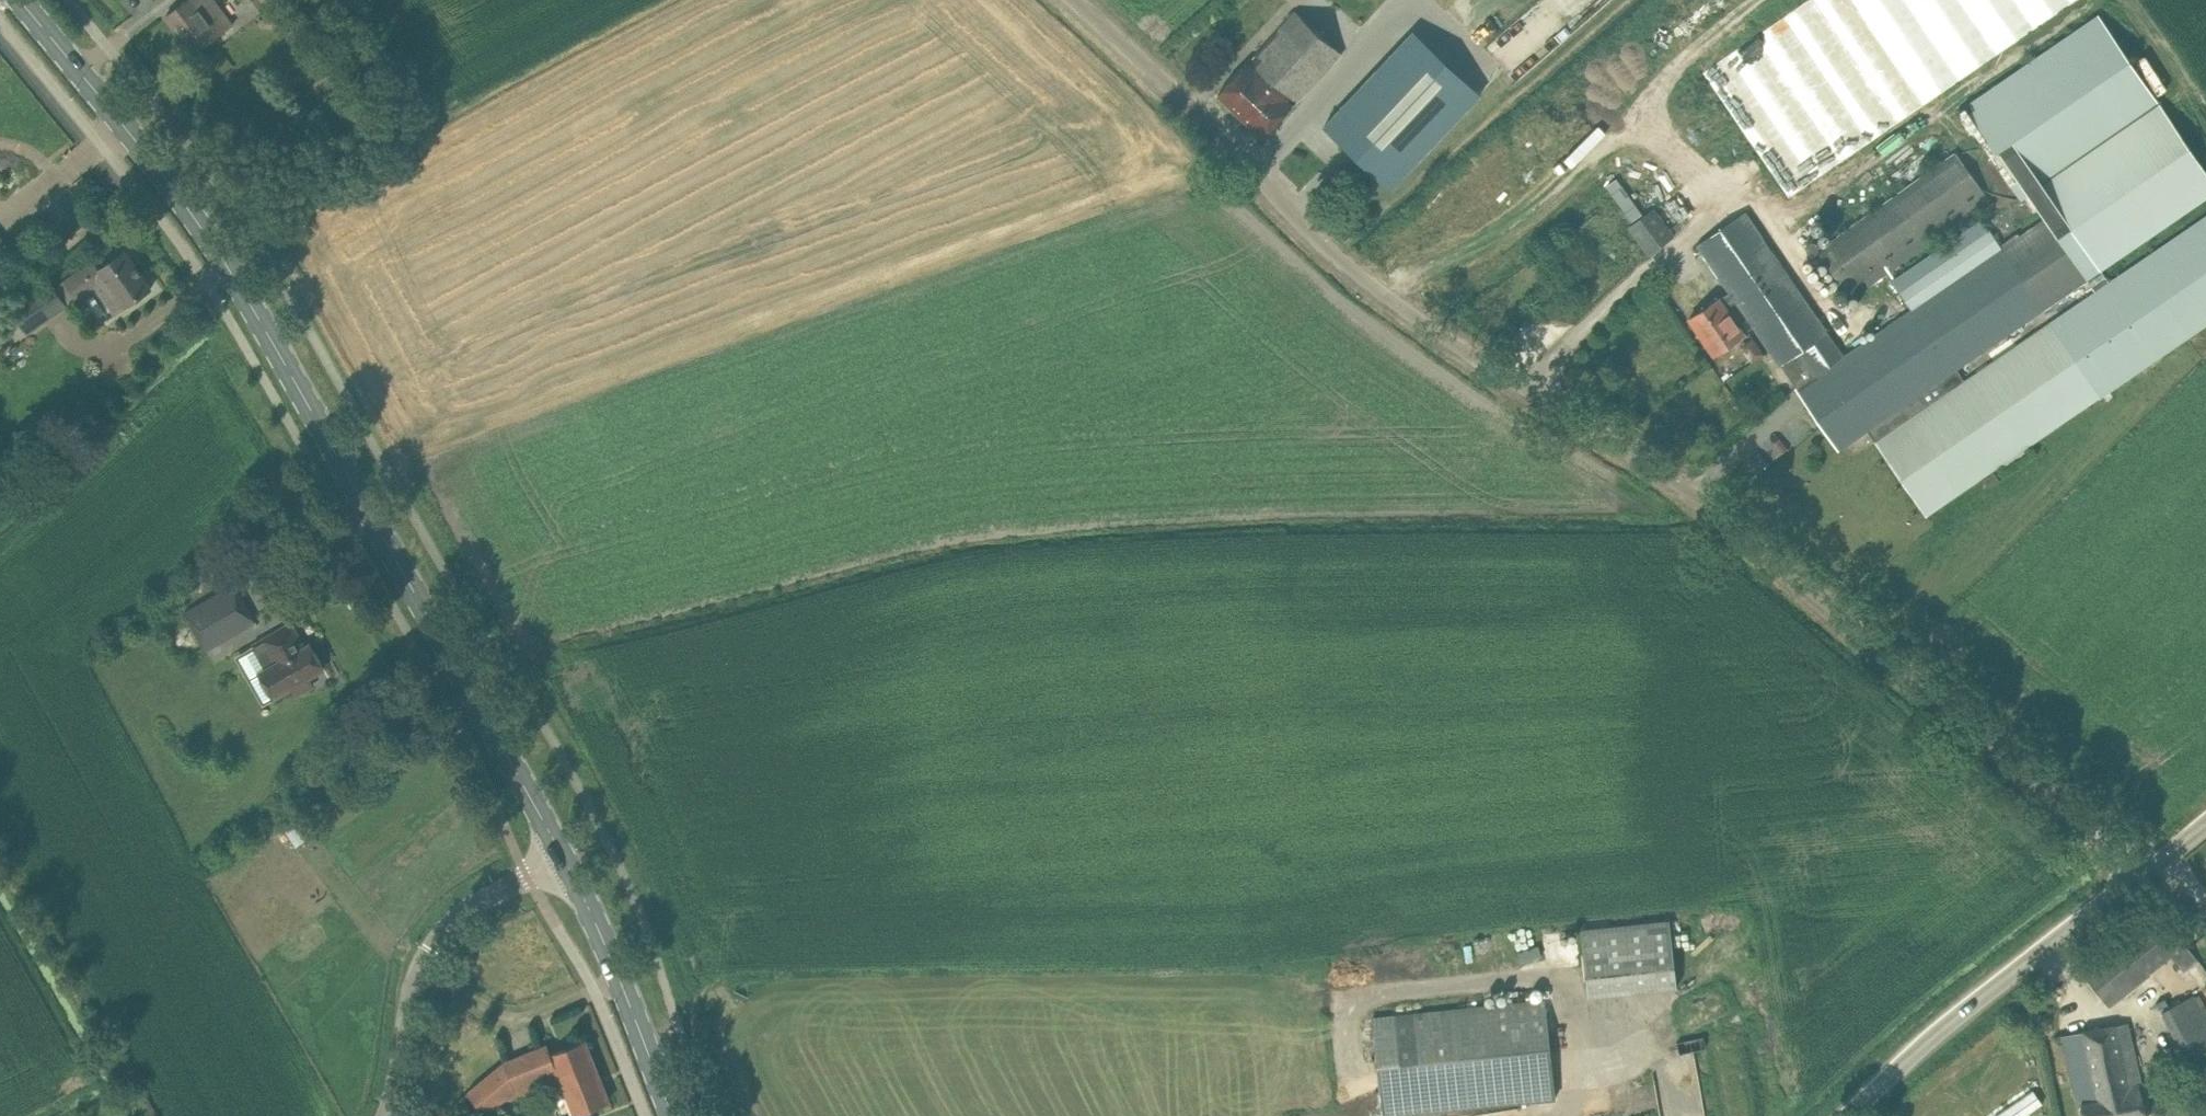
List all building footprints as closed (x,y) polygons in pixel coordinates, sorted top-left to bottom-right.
[(217,0),(187,0),(166,16),(195,53),(234,23),(217,0)] [(1663,101),(1704,161),(1741,135),(1786,201),(2079,0),(1810,0),(1663,101)] [(1218,94),(1264,136),(1341,54),(1296,12),(1276,33),(1218,94)] [(2030,193),(2160,104),(2098,13),(1959,109),(2020,199),(2030,193)] [(1480,99),(1414,36),(1323,132),(1331,139),(1390,195),(1480,99)] [(2088,278),(2140,245),(2205,199),(2205,171),(2160,104),(2030,193),(2047,218),(2050,223),(2088,278)] [(1869,279),(1993,205),(1961,153),(1819,239),(1859,306),(1878,295),(1869,279)] [(1616,181),(1606,188),(1631,223),(1642,215),(1616,181)] [(1629,226),(1650,254),(1675,236),(1654,208),(1629,226)] [(1780,365),(1801,351),(1817,374),(1843,356),(1743,212),(1697,244),(1730,292),(1753,326),(1780,365)] [(1867,429),(1926,515),(2002,464),(2005,467),(2027,452),(2025,449),(2205,325),(2205,214),(1965,380),(1957,368),(1867,429)] [(1817,374),(1796,388),(1838,449),(1867,429),(1957,368),(2088,278),(2050,223),(2047,218),(2027,230),(2003,247),(1991,229),(1900,290),(1912,309),(1843,356),(1817,374)] [(63,282),(76,299),(103,280),(123,308),(152,288),(126,250),(100,268),(94,260),(63,282)] [(1691,281),(1670,296),(1688,321),(1690,320),(1714,354),(1745,333),(1744,332),(1753,326),(1730,292),(1721,299),(1704,274),(1692,282),(1691,281)] [(10,308),(28,334),(69,306),(51,280),(10,308)] [(1995,470),(1983,478),(1989,487),(2001,480),(1995,470)] [(256,621),(235,583),(185,612),(207,650),(256,621)] [(269,671),(250,681),(264,705),(293,689),(296,693),(313,684),(308,676),(324,667),(311,644),(305,648),(291,624),(254,645),(269,671)] [(1370,996),(1365,997),(1371,1050),(1376,1049),(1383,1115),(1386,1115),(1556,1098),(1536,899),(1362,917),(1370,996)] [(2198,960),(2170,925),(2157,908),(2081,967),(2110,1005),(2147,976),(2146,975),(2171,955),(2184,971),(2198,960)] [(1675,986),(1671,918),(1581,923),(1585,991),(1675,986)] [(2187,1060),(2205,1050),(2205,1014),(2196,996),(2194,992),(2162,1011),(2187,1060)] [(2082,1115),(2145,1115),(2139,1086),(2140,1086),(2127,1022),(2062,1035),(2074,1098),(2079,1097),(2082,1115)] [(590,1108),(610,1100),(586,1040),(552,1054),(548,1044),(504,1062),(468,1092),(453,1106),(463,1115),(495,1115),(493,1114),(516,1091),(519,1099),(564,1080),(578,1113),(590,1108)] [(1995,1115),(2024,1115),(2043,1103),(2034,1089),(1995,1115)]
